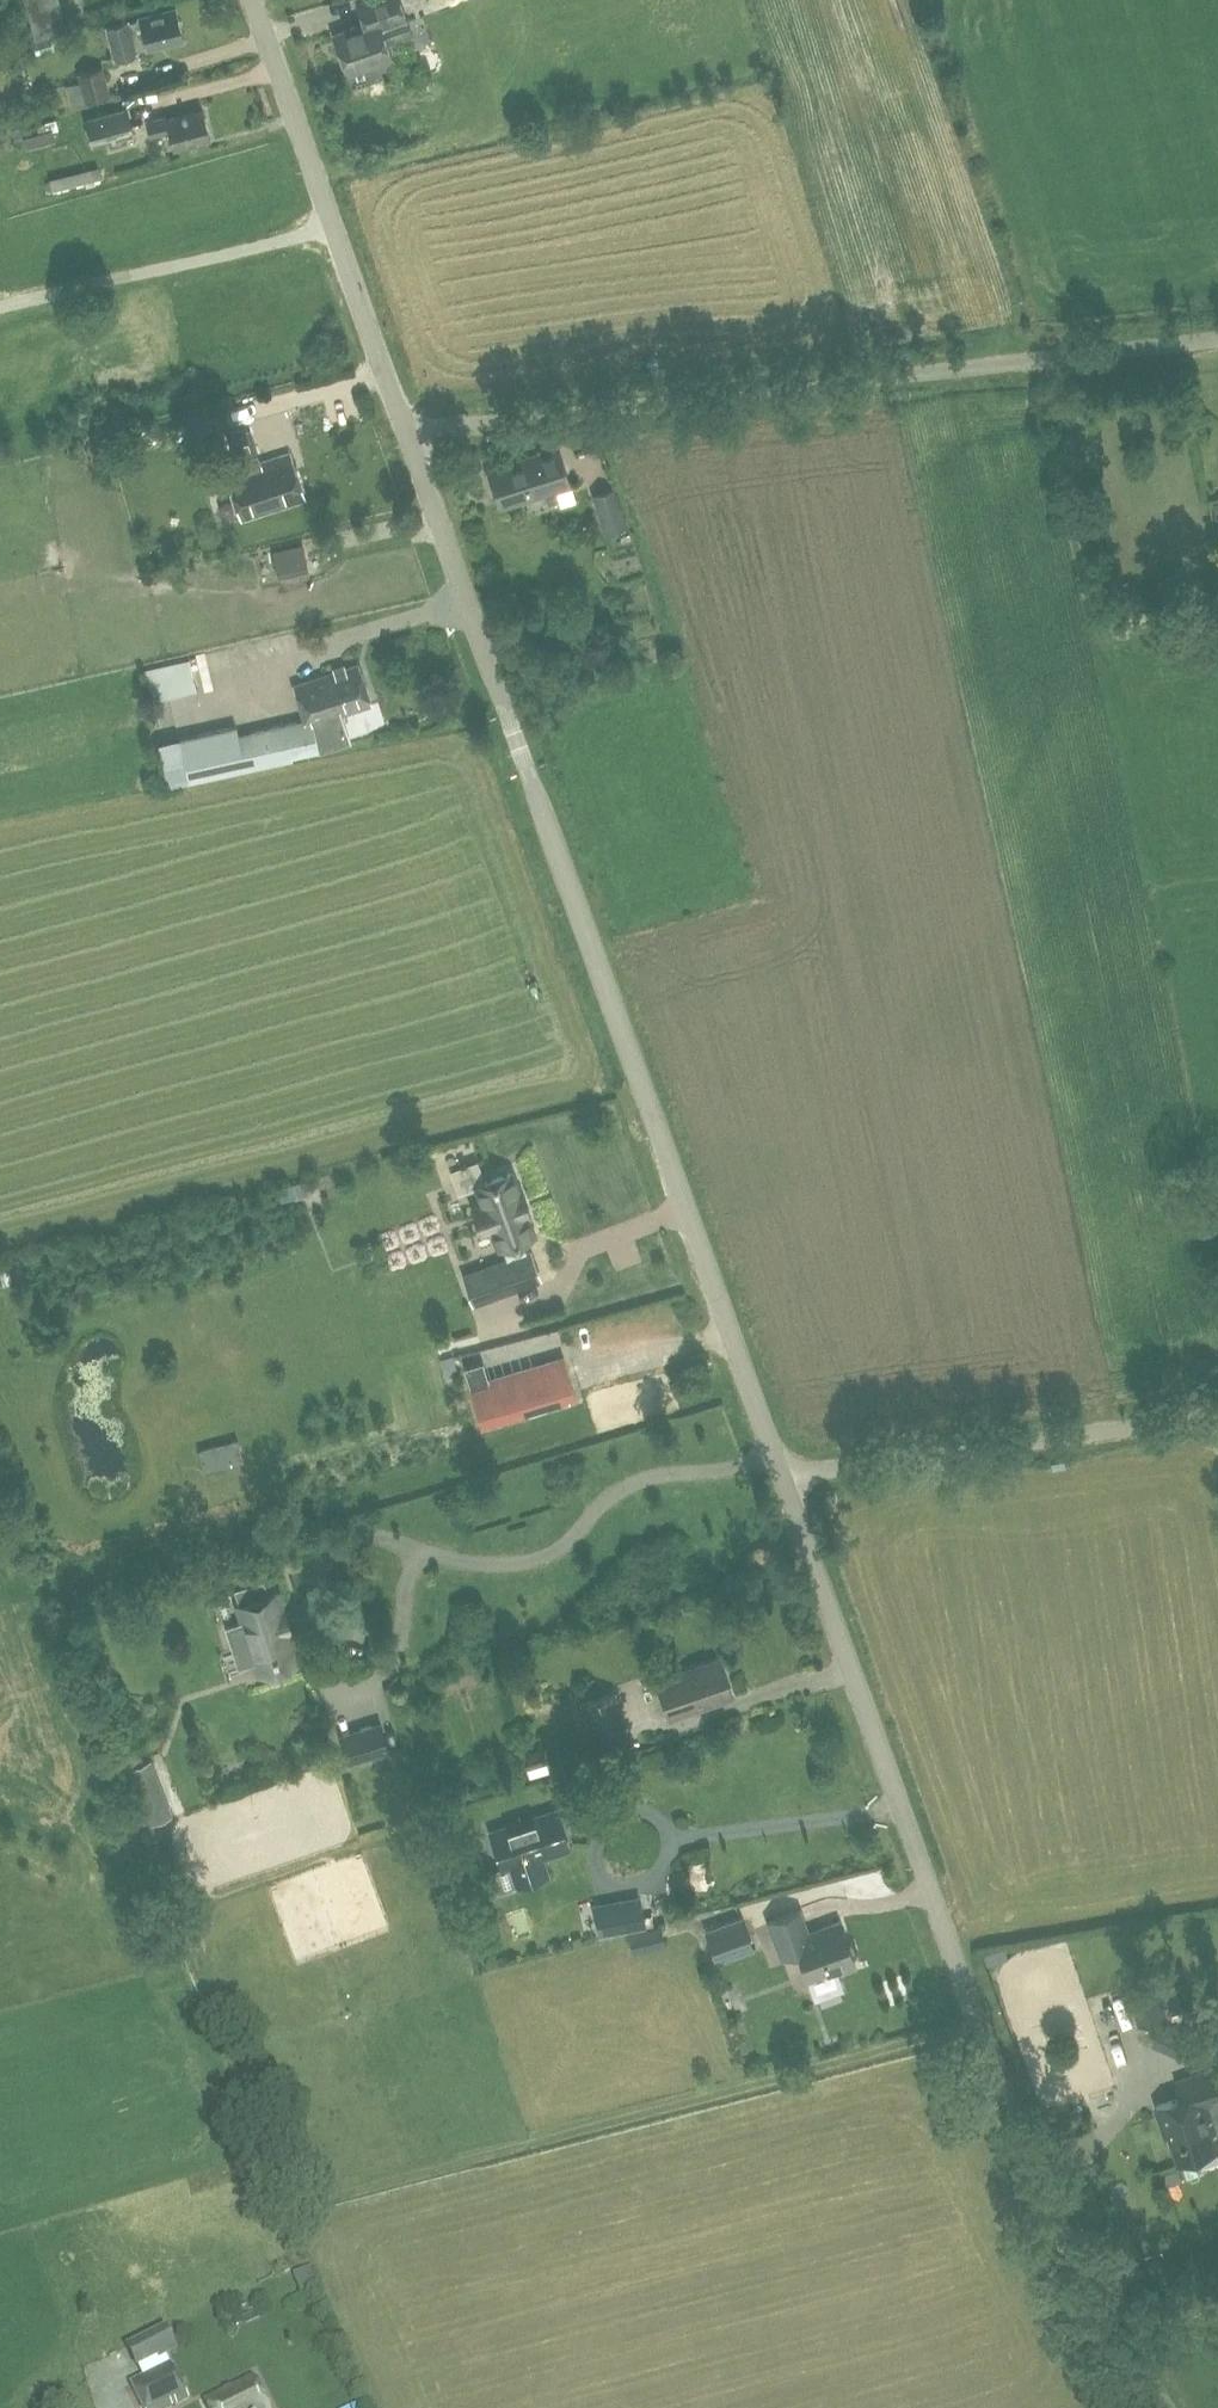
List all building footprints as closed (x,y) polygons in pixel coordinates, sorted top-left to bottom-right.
[(392,58),(388,46),(411,38),(399,0),(369,0),(358,4),(364,24),(334,34),(348,73),(392,58)] [(28,11),(36,37),(67,28),(59,2),(28,11)] [(184,38),(176,7),(139,16),(140,18),(129,21),(128,19),(107,24),(116,59),(137,53),(136,50),(184,38)] [(70,106),(82,104),(112,99),(110,93),(102,66),(76,73),(79,82),(65,86),(70,106)] [(91,147),(133,134),(126,107),(84,120),(91,147)] [(211,138),(203,108),(167,118),(166,116),(146,122),(150,135),(170,130),(174,148),(211,138)] [(57,187),(99,177),(96,166),(54,175),(57,187)] [(238,470),(227,474),(242,518),(304,498),(290,453),(261,463),(251,430),(227,438),(238,470)] [(570,486),(563,466),(565,466),(558,444),(488,467),(489,471),(486,472),(491,489),(495,487),(502,508),(545,493),(548,502),(558,498),(556,490),(570,486)] [(603,534),(626,526),(613,487),(590,494),(603,534)] [(277,579),(308,572),(302,544),(302,541),(271,549),(277,579)] [(159,666),(165,697),(196,690),(190,659),(159,666)] [(305,720),(239,736),(237,727),(180,741),(190,781),(246,767),(342,746),(334,716),(371,704),(358,664),(294,684),(305,720)] [(178,706),(156,712),(160,725),(181,719),(178,706)] [(507,1258),(463,1274),(473,1301),(538,1278),(528,1250),(525,1252),(520,1238),(533,1234),(526,1214),(527,1213),(519,1190),(517,1190),(510,1171),(481,1181),(489,1201),(472,1207),(480,1231),(490,1227),(498,1247),(503,1245),(507,1258)] [(481,1363),(462,1368),(480,1427),(512,1417),(574,1399),(569,1382),(566,1372),(561,1355),(486,1378),(481,1363)] [(226,1628),(225,1629),(232,1649),(249,1644),(255,1662),(259,1674),(298,1662),(289,1633),(290,1632),(283,1610),(281,1611),(276,1594),(267,1597),(262,1583),(242,1589),(246,1603),(237,1606),(243,1623),(226,1628)] [(669,1719),(732,1697),(718,1656),(655,1678),(669,1719)] [(597,1755),(632,1743),(613,1691),(579,1703),(597,1755)] [(389,1748),(381,1721),(352,1730),(360,1757),(361,1757),(389,1748)] [(146,1826),(172,1816),(150,1761),(124,1771),(146,1826)] [(554,1812),(491,1833),(503,1869),(493,1872),(499,1890),(516,1885),(546,1874),(540,1857),(566,1848),(554,1812)] [(600,1933),(623,1929),(617,1899),(595,1904),(600,1933)] [(805,1940),(800,1925),(803,1924),(799,1912),(768,1923),(781,1958),(795,1953),(806,1983),(809,1981),(813,1994),(841,1984),(837,1974),(856,1968),(852,1957),(854,1953),(851,1944),(848,1945),(840,1923),(821,1930),(823,1933),(805,1940)] [(715,1964),(753,1950),(742,1916),(703,1930),(715,1964)] [(661,1926),(628,1934),(633,1953),(666,1945),(661,1926)] [(1141,2023),(1168,2014),(1157,1978),(1129,1987),(1141,2023)] [(1155,2104),(1160,2121),(1165,2119),(1170,2134),(1179,2159),(1216,2146),(1217,2146),(1217,2083),(1215,2074),(1213,2068),(1182,2078),(1187,2093),(1181,2096),(1155,2104)] [(164,2328),(125,2347),(136,2370),(150,2363),(157,2360),(157,2361),(164,2358),(176,2351),(167,2333),(164,2328)] [(154,2370),(129,2383),(142,2407),(168,2407),(185,2399),(164,2358),(157,2361),(157,2360),(150,2363),(154,2370)] [(252,2378),(204,2401),(208,2407),(267,2407),(252,2378)]
